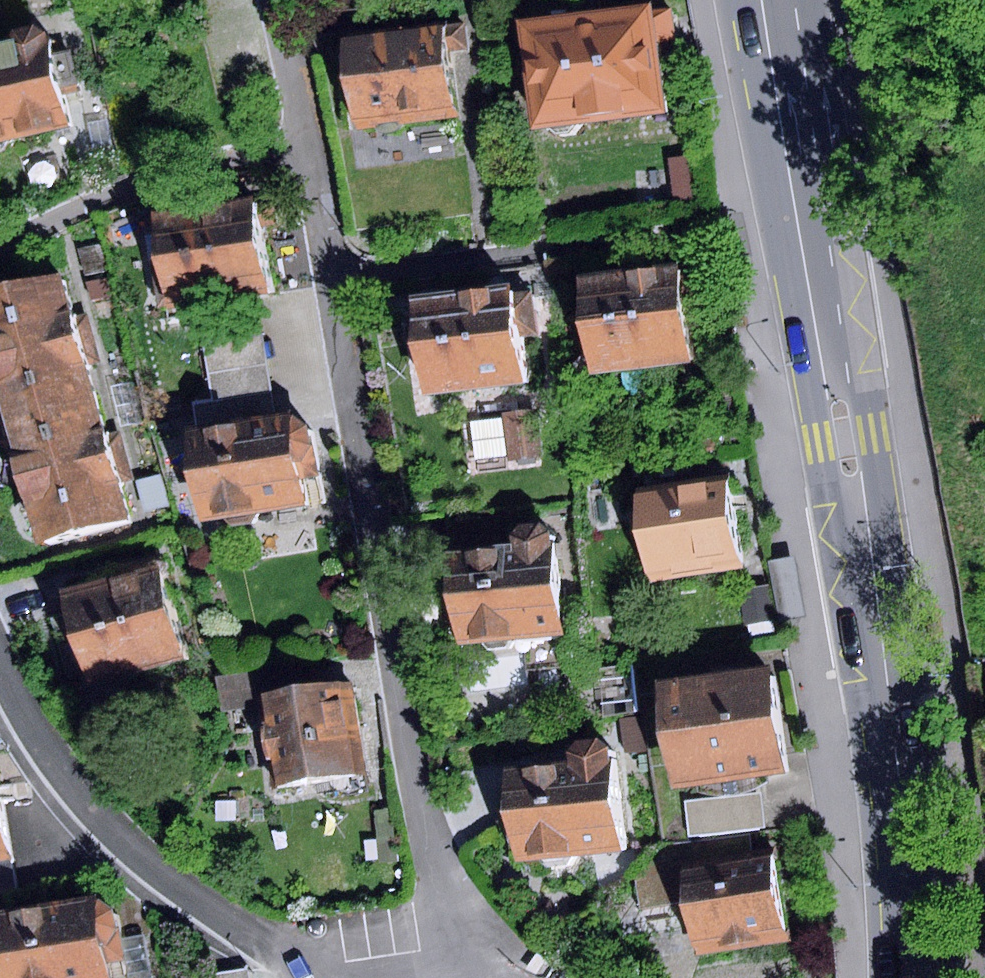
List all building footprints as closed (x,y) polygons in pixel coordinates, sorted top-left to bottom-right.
[(649,5),(518,21),(531,126),(544,125),(556,133),(571,131),(576,121),(661,111),(653,41),(674,39),(671,9),(649,11),(649,5)] [(463,22),(344,37),(355,125),(372,122),(374,127),(378,130),(388,131),(394,129),(402,123),(403,118),(453,112),(446,53),(467,51),(463,22)] [(0,42),(0,151),(7,150),(14,139),(70,126),(61,87),(73,85),(82,83),(75,49),(53,53),(48,32),(35,25),(16,28),(5,41),(0,42)] [(107,119),(88,123),(94,155),(113,151),(107,119)] [(688,155),(669,157),(673,196),(692,194),(688,155)] [(250,202),(155,215),(168,305),(263,292),(250,202)] [(678,263),(581,275),(593,371),(690,359),(678,263)] [(0,287),(0,350),(74,333),(59,274),(0,287)] [(512,285),(416,297),(428,395),(525,383),(520,337),(539,334),(533,288),(512,290),(512,285)] [(260,329),(201,340),(211,392),(190,396),(195,422),(274,408),(260,329)] [(0,350),(0,412),(88,389),(74,333),(0,350)] [(131,380),(111,385),(121,428),(142,423),(131,380)] [(0,412),(0,425),(13,474),(104,449),(88,389),(0,412)] [(534,410),(503,413),(507,456),(538,454),(534,410)] [(287,414),(181,432),(195,521),(300,503),(296,478),(314,475),(306,426),(287,414)] [(104,449),(13,474),(31,539),(122,513),(104,449)] [(727,473),(638,486),(652,579),(741,566),(727,473)] [(161,475),(135,481),(143,513),(169,506),(161,475)] [(504,511),(447,516),(450,542),(506,537),(504,511)] [(515,543),(449,549),(458,644),(565,633),(555,538),(540,522),(524,523),(514,534),(515,543)] [(159,573),(64,598),(86,682),(181,658),(159,573)] [(767,586),(737,591),(742,624),(773,619),(767,586)] [(255,667),(260,697),(309,689),(304,660),(255,667)] [(634,665),(599,668),(604,715),(638,712),(634,665)] [(768,665),(655,681),(670,786),(783,770),(768,665)] [(309,689),(260,697),(273,785),(358,773),(346,684),(309,689)] [(564,760),(501,767),(511,859),(619,847),(609,754),(606,744),(596,737),(574,740),(563,751),(564,760)] [(759,791),(685,801),(689,836),(763,827),(759,791)] [(391,809),(374,811),(380,862),(397,860),(391,809)] [(638,906),(688,900),(683,862),(755,852),(753,834),(664,846),(633,869),(638,906)] [(755,852),(683,862),(688,900),(695,951),(785,938),(772,850),(755,852)] [(7,853),(0,854),(0,891),(13,889),(7,853)] [(0,905),(0,977),(107,977),(105,958),(116,956),(111,905),(94,895),(0,905)] [(121,937),(126,977),(142,977),(151,977),(145,934),(121,937)] [(208,973),(209,977),(249,977),(247,967),(208,973)]
